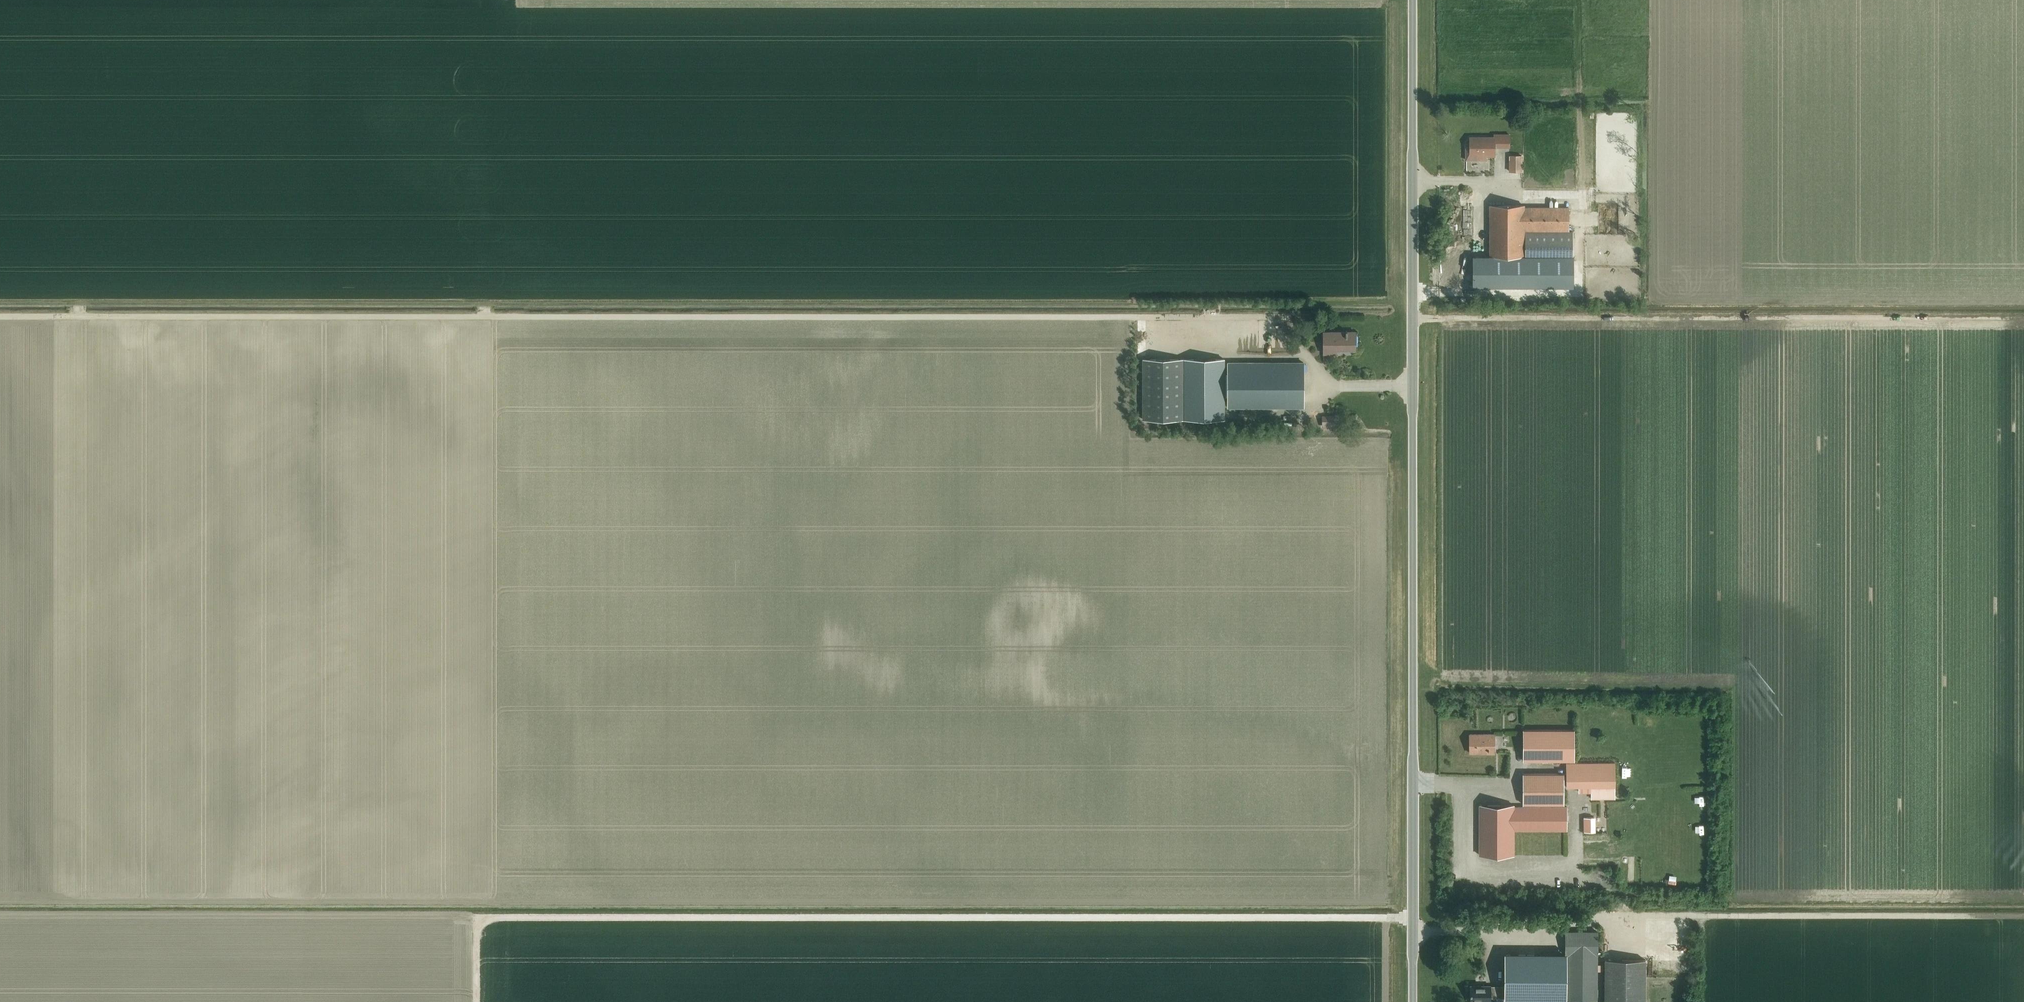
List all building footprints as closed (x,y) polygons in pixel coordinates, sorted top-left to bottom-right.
[(1494,156),(1494,147),(1509,147),(1509,134),(1494,134),(1494,137),(1470,137),(1470,143),(1466,143),(1466,160),(1486,160),(1486,156),(1494,156)] [(1521,171),(1521,156),(1509,155),(1509,171),(1521,171)] [(1524,207),(1524,205),(1490,205),(1490,255),(1524,255),(1524,231),(1568,231),(1568,207),(1524,207)] [(1615,217),(1615,207),(1603,207),(1603,216),(1615,217)] [(1524,231),(1524,255),(1573,255),(1573,231),(1568,231),(1524,231)] [(1570,256),(1470,256),(1470,286),(1570,286),(1570,256)] [(1355,349),(1355,331),(1347,331),(1347,330),(1345,330),(1345,331),(1323,332),(1323,354),(1336,353),(1336,350),(1355,349)] [(1143,359),(1143,419),(1184,419),(1184,359),(1143,359)] [(1224,419),(1224,359),(1184,359),(1184,419),(1224,419)] [(1303,407),(1303,362),(1228,362),(1228,407),(1303,407)] [(1575,728),(1523,728),(1523,759),(1574,760),(1575,728)] [(1494,753),(1494,734),(1469,734),(1469,753),(1494,753)] [(1616,785),(1615,761),(1567,762),(1567,785),(1591,786),(1616,785)] [(1564,772),(1523,772),(1523,803),(1564,803),(1564,772)] [(1616,785),(1591,786),(1592,801),(1616,801),(1616,785)] [(1567,829),(1567,806),(1513,805),(1514,804),(1479,803),(1479,853),(1513,854),(1513,829),(1567,829)] [(1596,817),(1585,817),(1585,833),(1596,832),(1596,817)] [(1597,965),(1597,932),(1565,931),(1565,955),(1567,955),(1567,999),(1597,999),(1597,971),(1603,971),(1603,965),(1597,965)] [(1503,986),(1503,997),(1504,998),(1504,999),(1564,999),(1564,955),(1504,955),(1504,986),(1503,986)] [(1605,959),(1605,1001),(1645,1001),(1645,960),(1605,959)] [(1503,986),(1490,986),(1470,986),(1470,1001),(1472,1001),(1484,1001),(1490,1001),(1490,997),(1503,997),(1503,986)]
